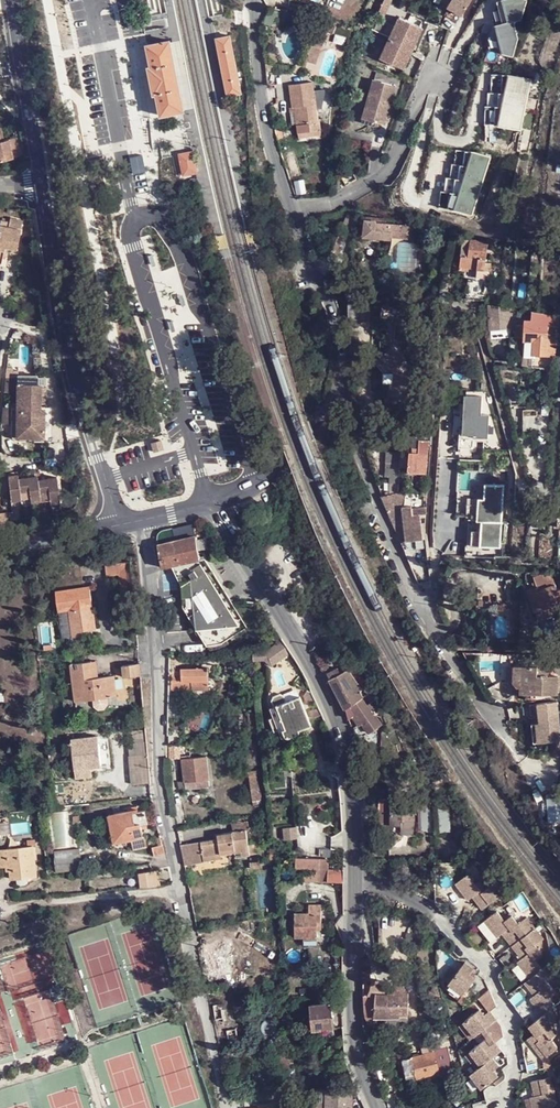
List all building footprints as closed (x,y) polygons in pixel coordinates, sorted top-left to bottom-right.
[(448,6),(462,15),(472,0),(451,0),(448,6)] [(507,0),(500,23),(510,22),(507,0)] [(510,22),(529,19),(537,18),(537,0),(507,0),(510,22)] [(404,68),(423,28),(399,17),(381,58),(404,68)] [(510,22),(500,23),(504,49),(528,54),(532,37),(529,19),(510,22)] [(504,49),(500,23),(493,47),(504,49)] [(214,37),(216,47),(221,46),(223,46),(225,46),(231,44),(229,34),(216,37),(214,37)] [(170,42),(169,40),(162,42),(145,45),(150,66),(147,66),(148,70),(150,82),(153,96),(156,95),(158,107),(160,118),(185,113),(184,111),(181,98),(179,88),(177,76),(174,64),(173,59),(170,42)] [(180,40),(170,42),(173,59),(174,64),(179,88),(181,98),(184,111),(194,109),(180,40)] [(225,46),(223,46),(221,46),(216,47),(219,64),(223,81),(238,78),(234,61),(231,44),(225,46)] [(506,74),(495,74),(494,93),(505,93),(506,74)] [(510,75),(506,74),(505,93),(502,93),(502,106),(499,106),(498,125),(500,125),(524,130),(534,79),(510,75)] [(238,78),(223,81),(226,98),(241,95),(238,78)] [(397,86),(374,79),(363,118),(386,124),(397,86)] [(314,83),(291,84),(292,107),(289,108),(291,126),(295,126),(295,132),(300,134),(301,139),(325,137),(325,125),(323,125),(322,112),(323,93),(314,91),(314,83)] [(332,93),(323,93),(322,112),(331,112),(332,93)] [(491,93),(491,106),(499,106),(502,106),(502,93),(494,93),(491,93)] [(491,106),(488,106),(488,125),(498,125),(499,106),(491,106)] [(2,125),(0,125),(0,159),(22,154),(17,136),(6,139),(2,125)] [(182,175),(197,172),(192,148),(178,151),(182,175)] [(452,151),(451,165),(457,166),(460,166),(461,152),(452,151)] [(471,153),(461,152),(460,166),(457,166),(455,180),(452,180),(451,194),(447,193),(446,210),(455,211),(470,215),(486,158),(471,153)] [(141,156),(130,158),(133,175),(145,172),(141,156)] [(452,180),(455,180),(457,166),(451,165),(448,165),(447,179),(452,180)] [(447,179),(443,179),(442,193),(447,193),(451,194),(452,180),(447,179)] [(437,209),(446,210),(447,193),(442,193),(438,193),(437,209)] [(393,223),(374,217),(368,235),(394,243),(395,240),(415,246),(417,239),(412,238),(413,233),(392,227),(393,223)] [(2,256),(4,245),(18,249),(23,227),(1,222),(0,226),(0,256),(2,256)] [(479,272),(483,273),(488,244),(462,239),(459,259),(477,262),(475,271),(479,272)] [(472,299),(492,303),(495,287),(485,285),(487,273),(483,273),(479,272),(472,299)] [(183,295),(178,296),(182,309),(187,307),(183,295)] [(507,327),(509,309),(491,307),(489,327),(507,327)] [(519,354),(546,355),(548,341),(556,341),(558,325),(540,322),(541,317),(531,316),(530,321),(523,320),(519,354)] [(173,320),(168,321),(172,334),(176,332),(173,320)] [(505,335),(507,327),(489,327),(488,334),(505,335)] [(41,385),(18,384),(16,436),(45,437),(45,410),(40,410),(41,385)] [(466,391),(458,391),(455,418),(462,419),(463,420),(466,391)] [(457,446),(473,447),(477,392),(466,391),(463,420),(462,419),(461,429),(458,431),(457,446)] [(153,453),(164,450),(162,441),(151,444),(153,453)] [(408,458),(408,469),(408,478),(422,478),(423,453),(415,452),(415,455),(409,454),(408,458)] [(393,486),(394,492),(403,493),(403,486),(402,468),(403,457),(386,456),(384,478),(393,480),(393,486)] [(19,472),(7,474),(11,500),(33,497),(34,503),(51,500),(52,506),(61,504),(57,477),(39,479),(38,475),(20,478),(19,472)] [(403,493),(394,492),(396,502),(392,503),(404,542),(423,539),(420,517),(425,517),(424,506),(414,507),(413,504),(404,502),(403,493)] [(160,545),(165,569),(202,562),(197,537),(160,545)] [(202,562),(205,568),(245,630),(250,626),(207,561),(202,562)] [(202,562),(175,567),(184,586),(194,580),(190,574),(196,571),(195,569),(199,566),(202,570),(205,568),(202,562)] [(194,580),(184,586),(186,608),(199,629),(210,645),(225,642),(245,630),(205,568),(202,570),(199,566),(195,569),(196,571),(190,574),(194,580)] [(121,575),(126,615),(136,611),(133,574),(124,575),(122,575),(121,575)] [(547,609),(559,605),(551,585),(536,591),(532,583),(518,589),(529,616),(547,609)] [(91,588),(57,593),(60,612),(71,611),(75,638),(85,637),(85,632),(98,631),(91,588)] [(559,605),(547,609),(549,615),(559,611),(559,608),(559,605)] [(123,627),(138,622),(136,611),(126,615),(119,618),(123,627)] [(450,635),(455,649),(462,649),(455,632),(450,635)] [(293,653),(284,640),(277,643),(278,645),(268,650),(268,652),(254,654),(255,662),(267,659),(273,666),(293,653)] [(96,661),(71,665),(77,702),(118,697),(116,677),(99,678),(96,661)] [(142,676),(141,666),(124,667),(125,679),(142,676)] [(328,674),(331,680),(341,674),(338,668),(328,674)] [(184,670),(178,670),(172,670),(172,690),(207,691),(207,670),(184,670)] [(331,680),(345,710),(360,700),(357,694),(361,692),(349,670),(341,674),(331,680)] [(513,671),(513,672),(513,687),(516,687),(519,687),(519,699),(556,701),(557,683),(548,683),(548,676),(537,675),(537,672),(513,671)] [(364,690),(368,695),(373,691),(369,686),(364,690)] [(314,691),(312,687),(304,690),(304,695),(308,704),(318,700),(314,691)] [(287,702),(274,708),(285,735),(286,737),(287,737),(288,738),(289,738),(298,734),(300,733),(301,732),(301,730),(312,725),(300,697),(287,702)] [(272,702),(274,708),(287,702),(286,700),(281,698),(272,702)] [(179,699),(169,699),(168,708),(168,715),(179,715),(179,699)] [(360,700),(345,710),(349,718),(358,714),(364,723),(363,728),(368,734),(372,733),(381,727),(374,715),(373,717),(361,700),(360,700)] [(320,706),(311,710),(314,718),(323,714),(320,706)] [(554,708),(528,708),(528,728),(533,728),(533,747),(547,747),(548,764),(555,764),(555,745),(554,708)] [(146,719),(145,710),(137,710),(138,720),(146,719)] [(254,714),(248,715),(252,735),(258,734),(254,714)] [(99,737),(73,740),(77,780),(90,778),(89,768),(102,766),(99,737)] [(148,739),(128,741),(130,757),(149,755),(148,739)] [(180,758),(179,747),(178,746),(170,748),(172,760),(180,758)] [(189,746),(179,747),(180,758),(181,760),(183,760),(187,790),(210,786),(206,757),(191,759),(189,746)] [(152,782),(149,755),(130,757),(133,785),(152,782)] [(259,771),(248,772),(250,801),(253,801),(253,806),(261,805),(260,801),(262,801),(259,771)] [(379,784),(362,783),(363,795),(378,795),(379,784)] [(20,789),(9,792),(10,798),(21,795),(20,789)] [(544,792),(546,819),(559,819),(559,791),(544,792)] [(414,820),(414,803),(397,802),(391,802),(392,826),(402,826),(402,820),(414,820)] [(140,807),(129,809),(130,812),(117,815),(120,834),(126,834),(131,838),(132,846),(147,844),(143,823),(150,822),(148,811),(140,812),(140,807)] [(130,812),(129,809),(111,812),(115,840),(131,838),(126,834),(120,834),(117,815),(130,812)] [(270,840),(268,818),(260,820),(262,841),(270,840)] [(219,839),(201,842),(203,858),(221,856),(234,853),(235,858),(259,855),(257,845),(255,845),(253,832),(249,833),(247,821),(231,823),(232,832),(217,835),(219,839)] [(201,842),(182,845),(186,865),(204,862),(203,858),(201,842)] [(162,845),(153,847),(156,856),(165,854),(162,845)] [(0,852),(0,869),(7,868),(7,872),(10,872),(11,880),(37,877),(33,848),(0,852)] [(79,850),(54,853),(57,873),(81,870),(79,850)] [(318,869),(329,869),(329,860),(298,858),(297,868),(318,869)] [(137,875),(139,889),(162,886),(160,870),(146,872),(146,874),(137,875)] [(329,872),(317,872),(317,882),(329,883),(329,872)] [(474,901),(484,914),(508,896),(499,885),(491,891),(485,882),(477,888),(470,878),(457,887),(470,904),(474,901)] [(295,937),(302,937),(318,937),(318,924),(322,924),(322,905),(310,905),(309,914),(295,914),(295,937)] [(498,912),(486,922),(499,938),(503,935),(512,947),(536,929),(527,919),(519,925),(511,915),(504,920),(498,912)] [(536,929),(512,947),(522,960),(518,963),(531,980),(543,970),(537,962),(544,957),(536,947),(544,940),(536,929)] [(499,938),(488,946),(495,955),(505,947),(499,938)] [(220,940),(199,945),(200,954),(204,953),(204,950),(221,947),(220,940)] [(204,950),(204,953),(209,977),(227,973),(225,963),(221,947),(204,950)] [(510,953),(500,961),(507,970),(517,962),(510,953)] [(531,980),(525,984),(534,997),(530,1000),(543,1017),(555,1008),(549,1000),(556,994),(548,984),(557,977),(548,966),(543,970),(531,980)] [(468,969),(454,992),(469,1002),(480,984),(474,980),(478,975),(468,969)] [(486,989),(477,996),(486,1010),(496,1004),(486,989)] [(376,996),(376,1017),(396,1018),(400,1018),(400,1016),(400,1002),(401,994),(389,994),(383,993),(376,993),(376,996)] [(376,996),(363,995),(363,1005),(364,1011),(364,1017),(376,1017),(376,996)] [(332,1004),(310,1006),(312,1031),(335,1029),(332,1004)] [(464,1023),(475,1038),(497,1021),(490,1012),(484,1016),(480,1010),(464,1023)] [(408,1016),(400,1016),(400,1018),(396,1018),(396,1024),(408,1025),(408,1016)] [(557,1033),(544,1016),(543,1017),(529,1027),(534,1034),(540,1041),(536,1043),(547,1058),(557,1050),(557,1049),(553,1043),(553,1039),(557,1036),(557,1033)] [(364,1017),(365,1026),(376,1026),(376,1017),(364,1017)] [(475,1038),(464,1023),(460,1026),(471,1040),(475,1038)] [(534,1034),(527,1039),(543,1061),(547,1058),(536,1043),(540,1041),(534,1034)] [(426,1038),(420,1041),(423,1054),(432,1052),(428,1038),(426,1038)] [(470,1055),(480,1069),(492,1060),(501,1053),(494,1044),(490,1047),(485,1042),(469,1054),(470,1055)] [(432,1051),(432,1052),(423,1054),(402,1060),(407,1078),(416,1076),(417,1079),(438,1073),(432,1051)] [(480,1069),(470,1055),(466,1057),(477,1072),(480,1069)] [(477,1072),(471,1077),(482,1091),(498,1078),(494,1073),(499,1069),(492,1060),(480,1069),(477,1072)] [(556,1067),(550,1068),(552,1078),(535,1081),(538,1096),(533,1097),(536,1107),(554,1107),(555,1107),(559,1103),(554,1077),(558,1076),(556,1067)] [(471,1077),(467,1079),(479,1094),(482,1091),(471,1077)] [(317,1090),(317,1107),(351,1107),(351,1090),(317,1090)]
